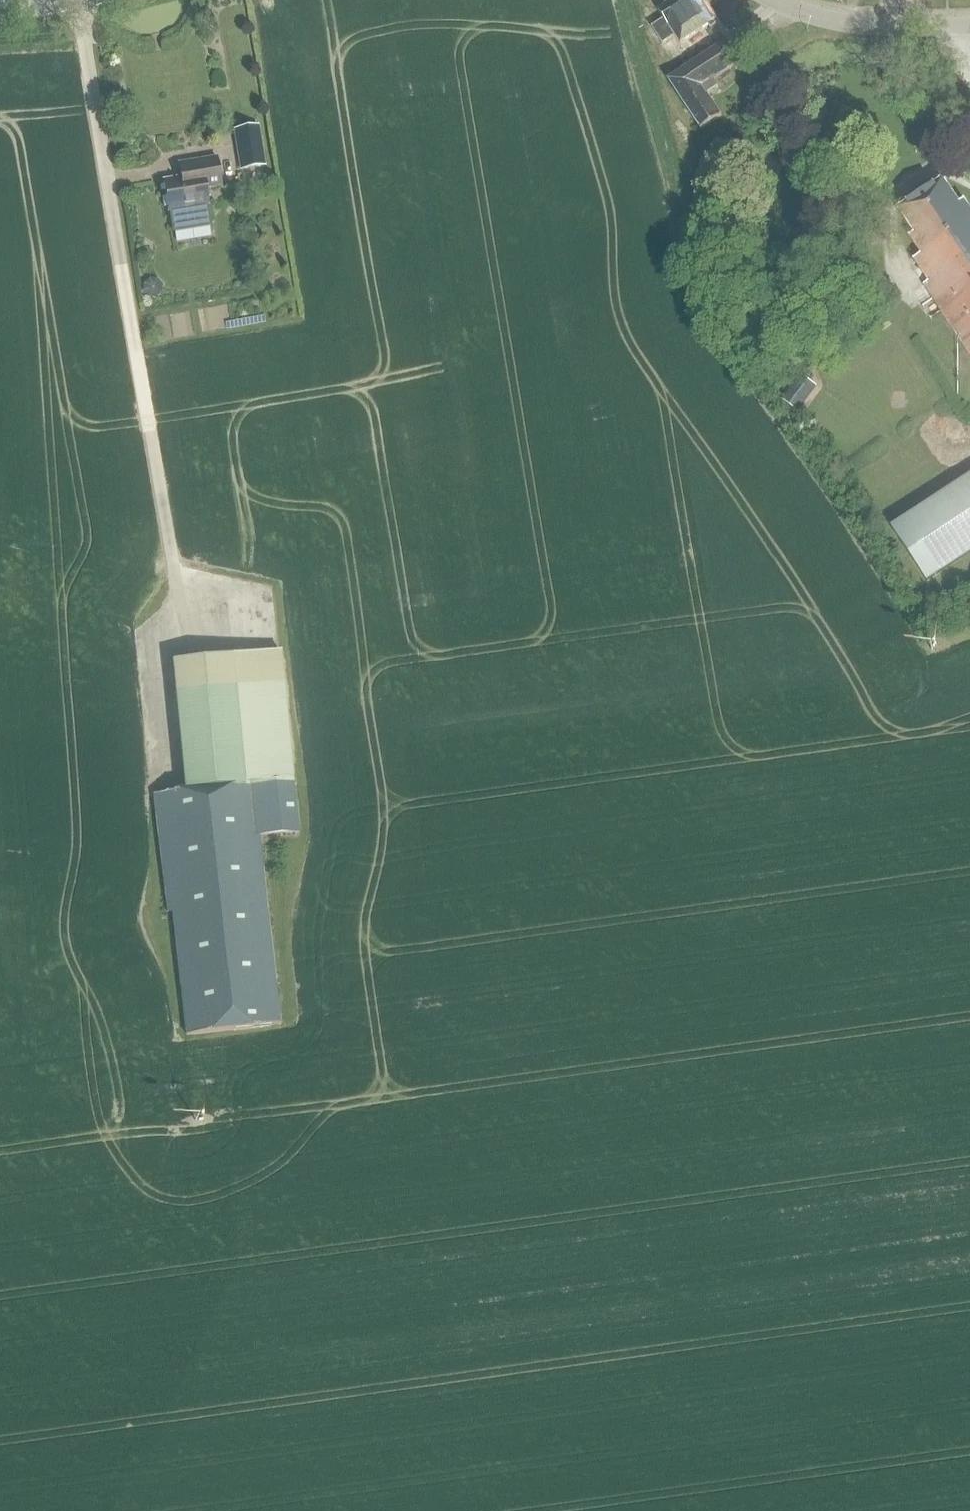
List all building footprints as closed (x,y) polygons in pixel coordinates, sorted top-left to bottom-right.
[(712,23),(700,5),(702,4),(699,0),(674,0),(658,11),(664,19),(648,30),(659,46),(675,35),(680,44),(712,23)] [(714,79),(741,62),(727,41),(668,80),(701,130),(722,116),(707,94),(718,87),(714,79)] [(239,171),(265,166),(258,125),(233,130),(239,171)] [(205,189),(221,186),(216,157),(189,162),(191,176),(163,181),(168,211),(206,205),(208,205),(205,189)] [(898,209),(915,234),(910,237),(921,254),(914,258),(929,280),(924,284),(969,352),(969,210),(963,201),(959,204),(942,180),(898,209)] [(206,205),(168,211),(172,234),(210,228),(206,205)] [(143,285),(142,292),(148,298),(155,298),(161,293),(161,285),(156,280),(148,279),(143,285)] [(800,376),(788,394),(803,404),(815,386),(800,376)] [(892,530),(927,583),(969,555),(969,479),(892,530)] [(293,780),(253,784),(259,837),(298,832),(293,780)] [(184,791),(154,794),(168,913),(173,912),(186,1035),(280,1024),(259,837),(253,784),(184,791)]
